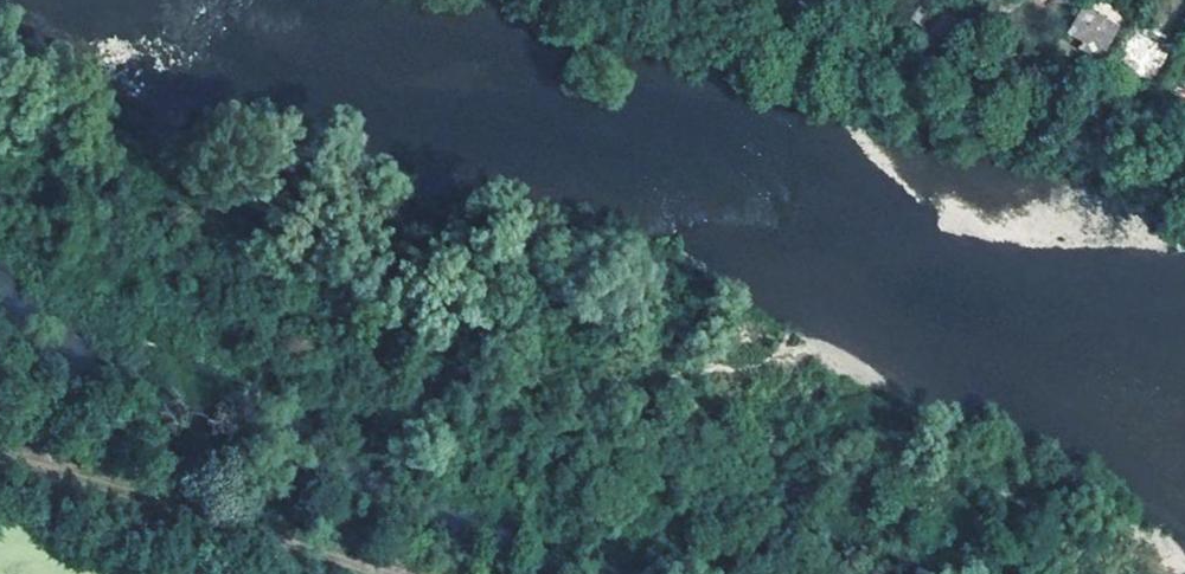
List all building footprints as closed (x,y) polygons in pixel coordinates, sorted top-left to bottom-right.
[(1104,55),(1120,21),(1083,2),(1066,36),(1104,55)] [(1163,39),(1140,25),(1130,42),(1154,55),(1163,39)] [(1154,55),(1130,42),(1121,60),(1145,71),(1154,55)]
